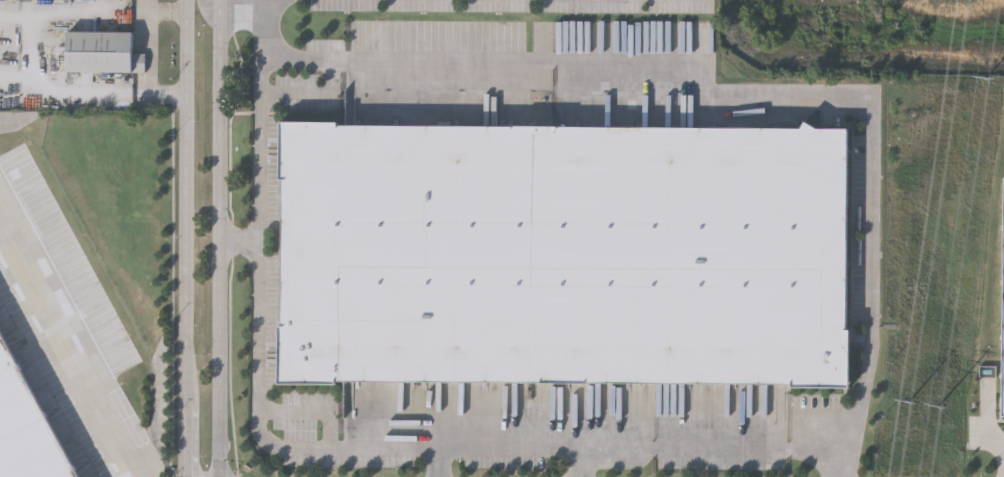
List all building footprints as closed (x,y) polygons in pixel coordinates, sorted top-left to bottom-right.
[(144,53),(144,72),(68,72),(68,32),(134,32),(134,53),(144,53)] [(279,122),(848,119),(849,380),(281,384),(279,122)] [(0,329),(82,476),(0,476),(0,329)]
